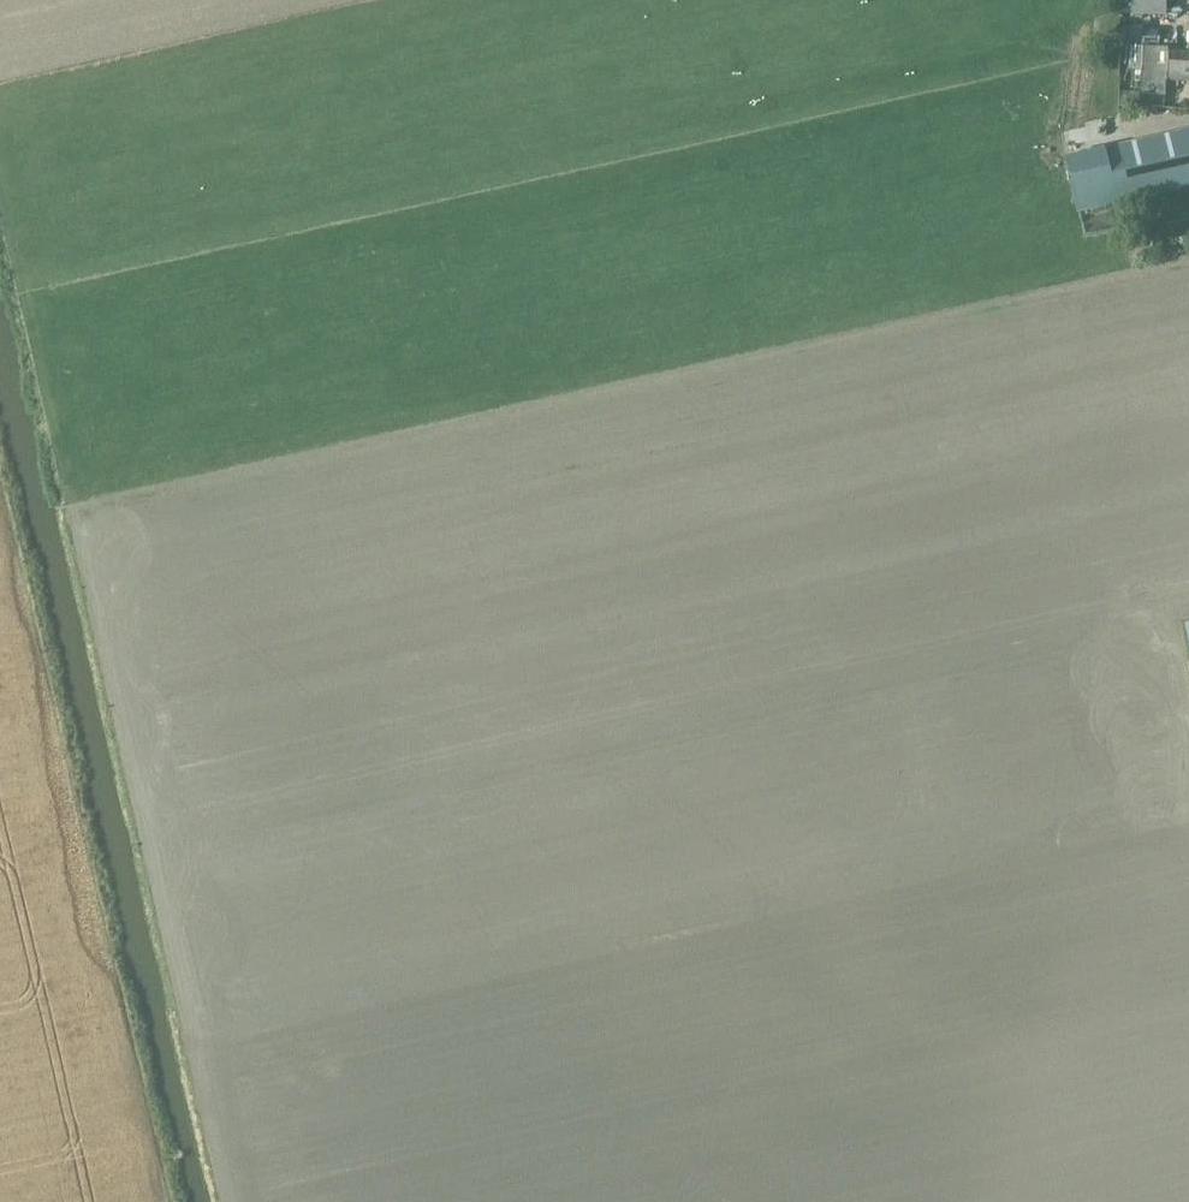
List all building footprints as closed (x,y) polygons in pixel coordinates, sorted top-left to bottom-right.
[(1165,14),(1165,0),(1130,0),(1130,14),(1165,14)] [(1130,45),(1129,67),(1141,68),(1140,93),(1165,94),(1166,81),(1188,82),(1188,45),(1168,44),(1168,47),(1130,45)] [(1105,148),(1065,158),(1076,211),(1117,202),(1188,185),(1188,129),(1105,148)]
